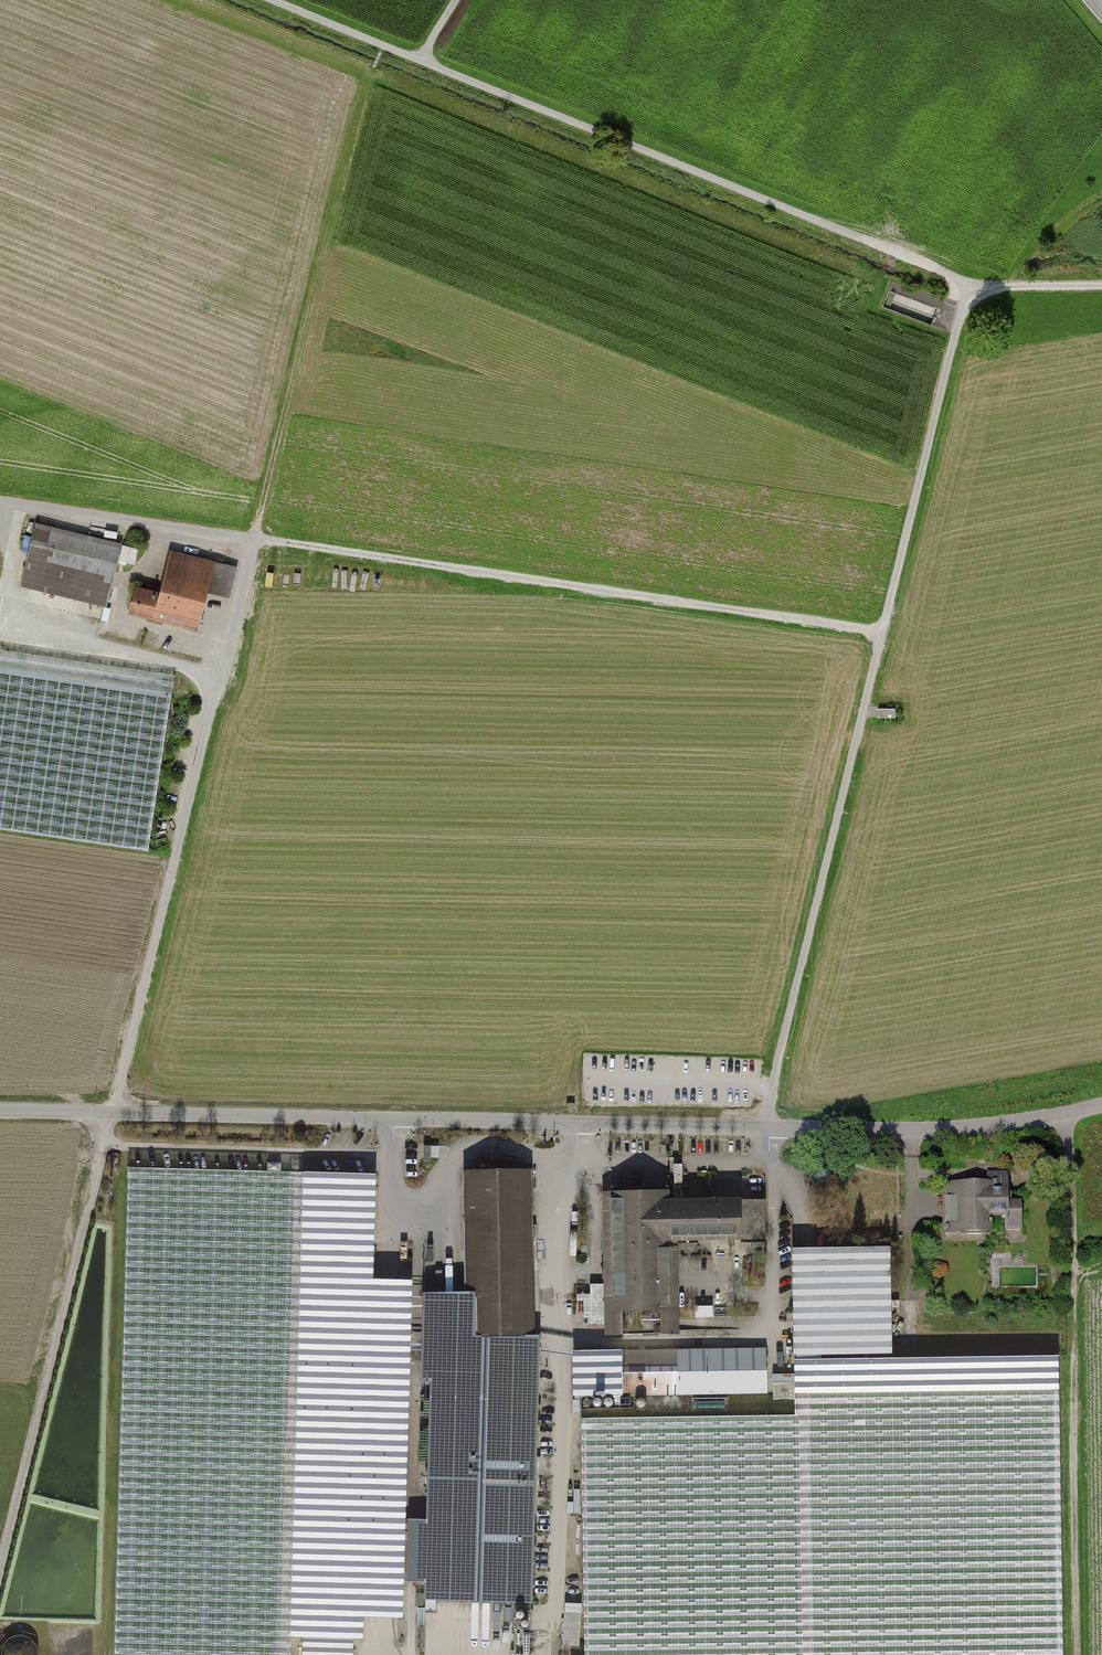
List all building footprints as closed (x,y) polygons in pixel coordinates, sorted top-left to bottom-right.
[(122,545),(36,523),(20,585),(106,607),(122,545)] [(237,566),(169,551),(160,592),(135,587),(129,614),(147,618),(146,621),(162,625),(163,622),(199,630),(207,593),(230,598),(237,566)] [(39,605),(37,613),(60,619),(62,612),(39,605)] [(149,851),(175,675),(0,649),(0,829),(149,851)] [(894,716),(893,708),(879,709),(880,716),(894,716)] [(128,1157),(127,1185),(116,1654),(290,1654),(291,1627),(302,1161),(128,1157)] [(374,1177),(302,1161),(291,1627),(363,1644),(364,1621),(381,1622),(404,1622),(412,1283),(390,1283),(372,1282),(374,1177)] [(681,1169),(671,1169),(672,1186),(681,1186),(681,1169)] [(476,1345),(531,1345),(531,1172),(466,1172),(466,1295),(476,1295),(476,1345)] [(988,1187),(945,1187),(945,1239),(994,1239),(994,1221),(1007,1221),(1007,1237),(1024,1237),(1023,1205),(1011,1205),(1011,1175),(988,1175),(988,1187)] [(604,1325),(604,1335),(680,1334),(679,1239),(741,1239),(741,1245),(767,1245),(766,1203),(742,1203),(742,1200),(676,1201),(676,1194),(603,1195),(603,1239),(604,1286),(585,1286),(585,1326),(604,1325)] [(890,1248),(792,1251),(794,1358),(893,1356),(890,1248)] [(428,1605),(531,1606),(531,1405),(531,1345),(476,1345),(476,1295),(466,1295),(422,1295),(422,1383),(429,1383),(428,1605)] [(714,1317),(713,1305),(695,1306),(695,1318),(714,1317)] [(766,1349),(572,1353),(573,1399),(600,1399),(767,1395),(766,1349)] [(1059,1358),(794,1362),(795,1396),(1059,1392),(1059,1358)] [(796,1415),(582,1418),(584,1654),(1063,1654),(1059,1392),(795,1397),(795,1402),(796,1415)] [(565,1607),(565,1647),(581,1647),(582,1607),(565,1607)]
